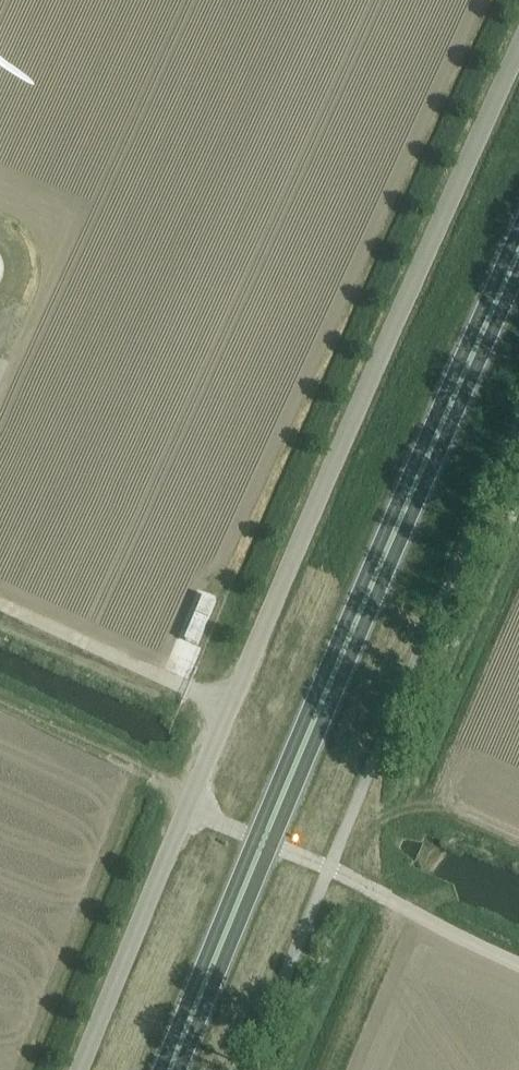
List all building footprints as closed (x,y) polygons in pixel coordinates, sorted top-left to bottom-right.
[(216,601),(204,596),(185,640),(197,646),(216,601)]
